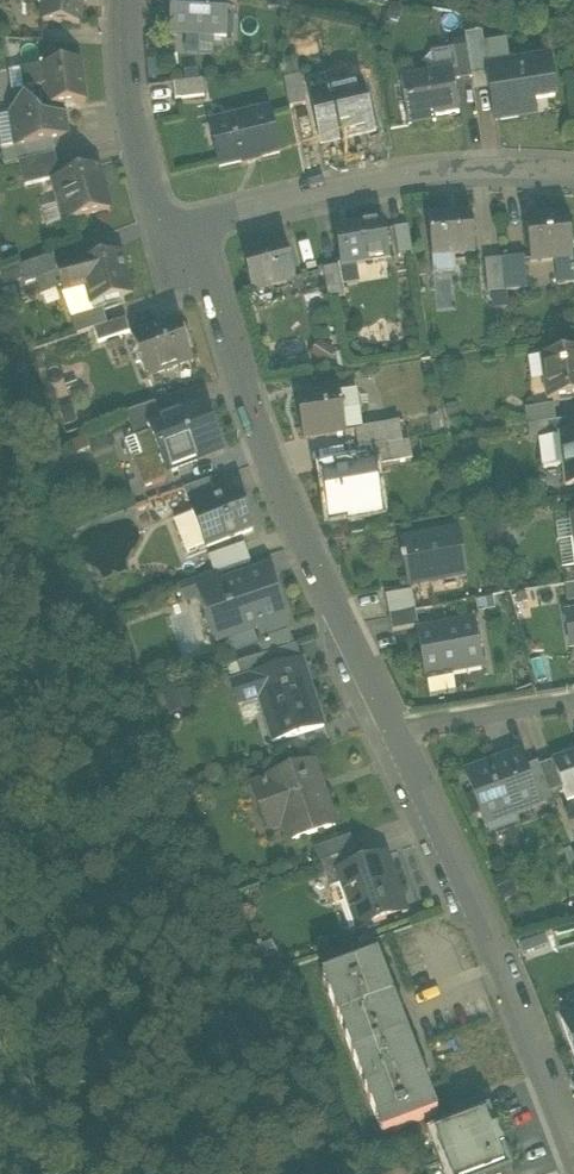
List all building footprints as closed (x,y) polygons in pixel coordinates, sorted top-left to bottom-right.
[(80,23),(80,0),(49,0),(49,5),(43,5),(43,23),(80,23)] [(226,37),(228,0),(171,0),(170,28),(186,29),(186,35),(187,35),(214,37),(226,37)] [(267,7),(287,11),(289,0),(269,0),(267,7)] [(466,37),(468,50),(472,77),(473,79),(489,77),(488,67),(489,67),(486,45),(484,34),(466,37)] [(214,37),(187,35),(186,53),(214,54),(214,37)] [(507,41),(486,45),(489,67),(510,64),(507,41)] [(431,54),(435,76),(451,73),(456,72),(453,52),(453,50),(431,54)] [(458,79),(472,77),(468,50),(453,52),(456,72),(458,79)] [(292,56),(278,60),(283,75),(297,71),(292,56)] [(489,77),(496,122),(518,119),(516,105),(533,102),(555,99),(549,58),(510,64),(489,67),(488,67),(489,77)] [(45,88),(48,108),(86,103),(81,62),(23,70),(26,91),(27,90),(27,93),(34,92),(33,90),(45,88)] [(332,81),(356,80),(355,64),(331,65),(332,81)] [(26,91),(23,70),(8,72),(11,93),(26,91)] [(402,81),(409,127),(435,123),(434,117),(458,113),(451,73),(435,76),(402,81)] [(284,77),(289,103),(304,100),(299,74),(284,77)] [(173,84),(175,100),(204,96),(202,81),(173,84)] [(343,133),(344,138),(372,132),(362,89),(313,100),(321,137),(343,133)] [(11,115),(16,148),(52,139),(67,136),(65,117),(43,119),(25,99),(11,115)] [(516,105),(518,119),(535,116),(533,102),(516,105)] [(209,123),(219,167),(242,162),(242,164),(259,160),(259,158),(279,154),(269,110),(209,123)] [(11,115),(0,117),(0,136),(2,150),(16,148),(11,115)] [(322,143),(344,138),(343,133),(321,137),(322,143)] [(16,148),(19,162),(56,154),(52,139),(16,148)] [(61,177),(56,154),(19,162),(24,186),(53,178),(61,177)] [(63,196),(70,221),(109,211),(98,167),(61,177),(53,178),(58,198),(63,196)] [(63,196),(58,198),(60,205),(42,210),(46,227),(70,221),(63,196)] [(429,217),(432,256),(455,254),(475,253),(472,215),(447,217),(447,216),(429,217)] [(527,218),(531,261),(554,259),(573,258),(569,217),(550,218),(550,216),(527,218)] [(336,230),(342,267),(356,265),(389,259),(383,225),(360,228),(360,226),(336,230)] [(394,229),(399,258),(413,255),(408,227),(394,229)] [(244,254),(254,291),(294,280),(283,241),(261,247),(262,249),(244,254)] [(21,267),(27,284),(38,280),(59,273),(58,269),(60,269),(54,254),(21,267)] [(121,254),(81,264),(87,288),(91,306),(131,296),(121,254)] [(455,254),(432,256),(434,276),(456,274),(455,254)] [(525,258),(509,259),(512,290),(528,288),(525,258)] [(573,258),(554,259),(556,286),(573,284),(573,272),(573,258)] [(506,291),(512,290),(509,259),(486,262),(489,292),(490,292),(506,291)] [(64,294),(87,288),(81,264),(60,269),(58,269),(59,273),(62,288),(64,294)] [(342,267),(340,268),(343,288),(359,285),(356,265),(342,267)] [(323,270),(329,301),(345,297),(343,288),(340,268),(339,267),(323,270)] [(43,295),(62,288),(59,273),(38,280),(43,295)] [(64,294),(72,318),(92,311),(91,306),(87,288),(64,294)] [(507,308),(506,291),(490,292),(492,310),(507,308)] [(78,335),(94,329),(107,325),(102,308),(92,311),(72,318),(78,335)] [(107,325),(94,329),(99,342),(130,332),(126,319),(107,325)] [(133,338),(147,377),(192,361),(178,322),(133,338)] [(338,353),(319,340),(309,354),(328,367),(338,353)] [(550,401),(573,397),(573,352),(543,357),(550,401)] [(356,390),(339,393),(346,432),(356,431),(362,430),(356,390)] [(297,399),(303,439),(346,432),(339,393),(297,399)] [(151,434),(166,473),(222,452),(219,444),(219,443),(207,411),(206,411),(203,403),(179,412),(181,418),(163,425),(161,419),(147,424),(151,434)] [(127,414),(137,439),(151,434),(147,424),(161,419),(155,404),(127,414)] [(77,422),(72,405),(58,409),(64,426),(77,422)] [(528,425),(548,423),(556,422),(554,405),(526,409),(528,425)] [(179,412),(161,419),(163,425),(181,418),(179,412)] [(556,422),(548,423),(550,438),(560,437),(560,435),(573,433),(573,419),(556,422)] [(550,438),(548,423),(528,425),(531,441),(539,440),(550,438)] [(356,431),(357,438),(385,433),(388,446),(404,443),(400,424),(362,430),(356,431)] [(357,438),(359,451),(388,446),(385,433),(357,438)] [(560,437),(564,465),(566,485),(573,484),(573,433),(560,435),(560,437)] [(163,474),(166,473),(151,434),(137,439),(126,443),(144,490),(166,481),(163,474)] [(543,468),(564,465),(560,437),(550,438),(539,440),(543,468)] [(85,438),(67,444),(72,456),(89,450),(85,438)] [(388,446),(391,465),(413,461),(410,443),(388,446)] [(391,465),(388,446),(359,451),(362,469),(373,467),(391,465)] [(323,475),(329,516),(380,508),(373,467),(362,469),(323,475)] [(183,490),(191,509),(218,499),(210,481),(183,490)] [(191,509),(193,515),(176,522),(188,553),(206,547),(206,549),(253,530),(240,498),(229,502),(227,495),(218,499),(191,509)] [(513,525),(494,512),(481,531),(500,543),(513,525)] [(563,570),(573,568),(573,539),(572,523),(556,526),(563,570)] [(402,565),(408,588),(465,576),(454,532),(397,543),(401,559),(399,560),(400,566),(402,565)] [(244,544),(208,557),(215,575),(250,562),(244,544)] [(565,586),(573,584),(573,568),(563,570),(565,586)] [(208,616),(209,617),(214,616),(222,638),(223,639),(229,637),(257,627),(261,636),(288,626),(289,626),(269,570),(219,587),(219,588),(201,595),(201,596),(203,601),(208,616)] [(181,586),(186,601),(201,596),(201,595),(219,588),(219,587),(215,575),(181,586)] [(565,586),(568,602),(573,601),(573,584),(565,586)] [(386,596),(390,617),(415,612),(412,592),(386,596)] [(194,604),(200,619),(208,616),(203,601),(194,604)] [(418,627),(415,612),(390,617),(393,632),(418,627)] [(566,615),(571,648),(573,647),(573,614),(566,615)] [(217,640),(222,638),(214,616),(209,617),(216,637),(217,640)] [(196,621),(203,642),(216,637),(209,617),(196,621)] [(418,633),(426,678),(452,673),(451,666),(481,660),(474,623),(418,633)] [(261,636),(258,642),(259,646),(263,657),(295,647),(288,626),(261,636)] [(229,637),(235,654),(259,646),(258,642),(261,636),(257,627),(229,637)] [(238,664),(243,680),(257,675),(297,663),(301,661),(296,646),(295,647),(263,657),(238,664)] [(451,666),(452,673),(482,667),(481,660),(451,666)] [(301,661),(297,663),(310,703),(316,701),(303,661),(301,661)] [(297,663),(257,675),(264,698),(269,715),(264,717),(265,721),(272,743),(324,727),(316,701),(310,703),(297,663)] [(243,680),(238,664),(226,668),(231,683),(243,680)] [(456,693),(452,673),(426,678),(430,697),(456,693)] [(239,706),(264,698),(257,675),(243,680),(231,683),(239,706)] [(188,689),(164,697),(168,710),(170,715),(194,706),(188,689)] [(151,716),(168,710),(164,697),(163,695),(146,701),(151,716)] [(244,727),(265,721),(264,717),(269,715),(264,698),(239,706),(244,727)] [(553,761),(553,762),(563,789),(568,801),(573,799),(573,753),(553,761)] [(466,774),(481,815),(512,804),(516,815),(539,807),(524,768),(519,754),(466,774)] [(266,778),(268,782),(277,810),(284,829),(288,842),(335,825),(313,762),(266,778)] [(553,762),(540,767),(550,793),(563,789),(553,762)] [(538,763),(524,768),(539,807),(553,802),(550,793),(540,767),(538,763)] [(261,815),(277,810),(268,782),(252,788),(261,815)] [(516,816),(516,815),(512,804),(481,815),(485,827),(486,826),(490,836),(519,825),(516,816)] [(268,834),(284,829),(277,810),(261,815),(268,834)] [(316,849),(321,863),(355,851),(350,837),(316,849)] [(360,864),(355,851),(321,863),(330,889),(334,887),(344,884),(339,871),(360,864)] [(356,899),(365,927),(405,913),(385,855),(360,864),(339,871),(344,884),(350,901),(356,899)] [(517,895),(508,872),(492,878),(501,901),(517,895)] [(350,901),(344,884),(334,887),(349,932),(365,927),(356,899),(350,901)] [(279,958),(273,941),(257,947),(264,964),(279,958)] [(324,978),(383,1136),(438,1115),(379,958),(324,978)] [(561,1018),(573,1051),(573,1013),(561,1018)] [(456,1123),(489,1110),(484,1096),(451,1109),(456,1123)] [(489,1110),(456,1123),(430,1132),(431,1134),(434,1132),(450,1173),(508,1173),(513,1172),(489,1110)] [(430,1132),(426,1134),(441,1173),(450,1173),(434,1132),(431,1134),(430,1132)]
